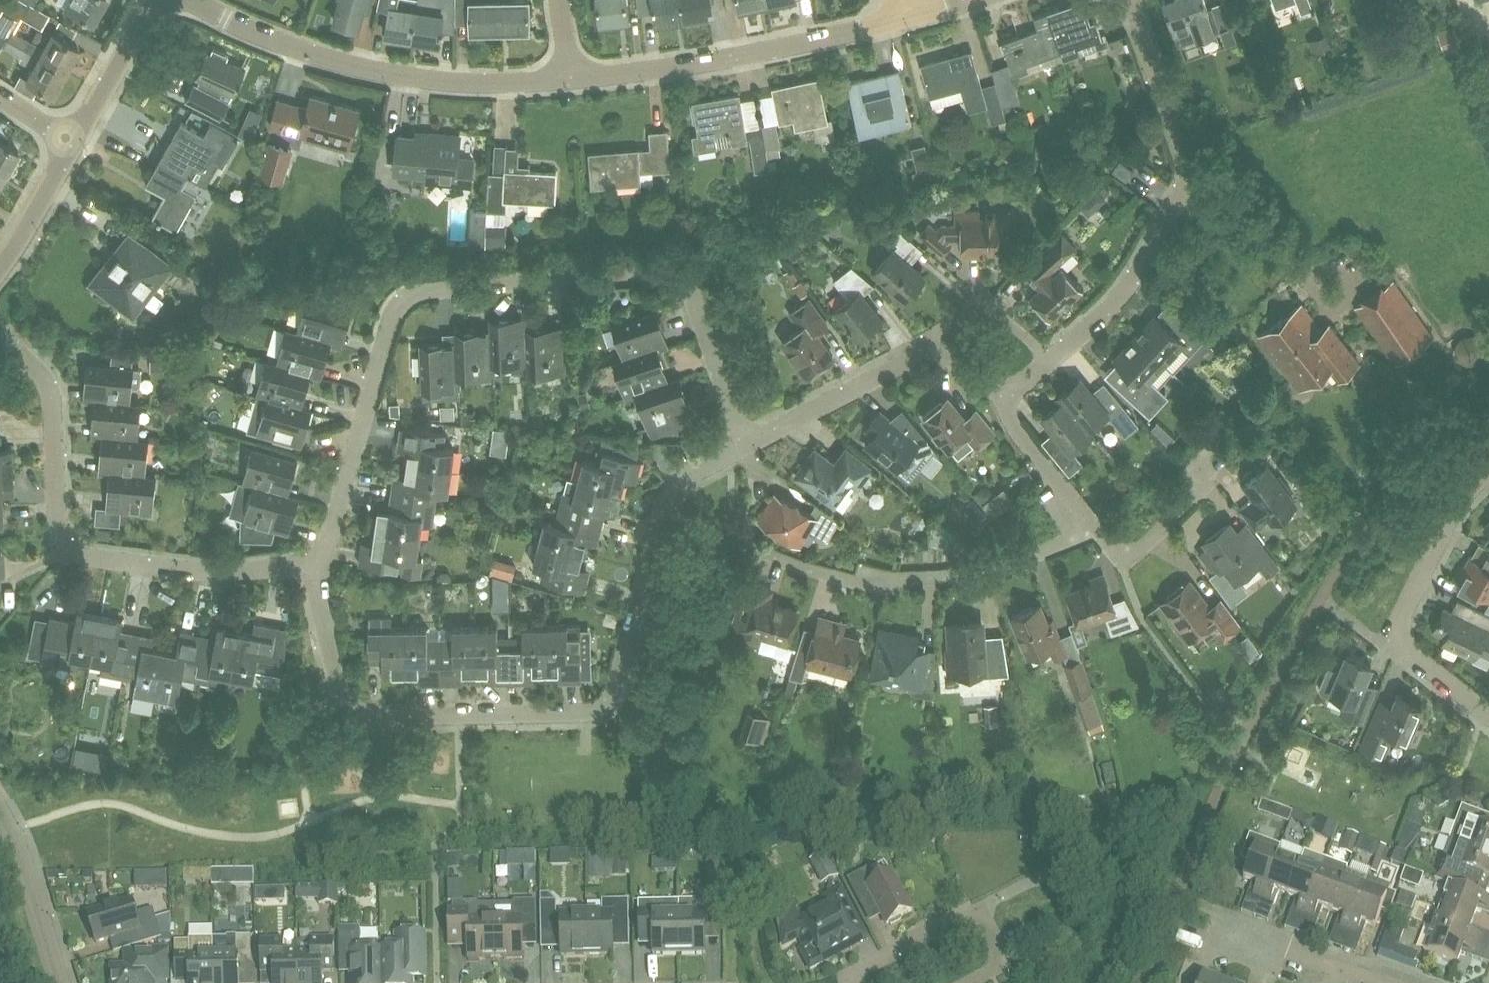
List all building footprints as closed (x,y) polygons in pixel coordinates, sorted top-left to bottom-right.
[(14,27),(26,6),(16,0),(6,0),(0,10),(0,18),(14,27)] [(91,22),(103,0),(67,0),(64,7),(91,22)] [(358,26),(364,4),(368,5),(370,0),(340,0),(335,20),(358,26)] [(378,2),(390,5),(387,32),(413,36),(417,7),(418,0),(379,0),(378,2)] [(429,9),(430,0),(418,0),(413,36),(440,40),(444,11),(429,9)] [(470,5),(471,29),(501,28),(500,0),(470,0),(470,5)] [(501,28),(530,27),(529,0),(500,0),(501,28)] [(601,21),(603,21),(604,25),(618,23),(618,19),(629,18),(627,0),(598,0),(601,21)] [(655,7),(657,21),(685,17),(685,16),(683,0),(654,0),(655,7)] [(713,0),(683,0),(685,16),(685,17),(686,16),(687,20),(693,20),(698,18),(698,15),(715,12),(713,0)] [(1048,11),(1062,51),(1104,37),(1098,19),(1092,21),(1084,0),(1081,0),(1048,11)] [(1175,32),(1180,45),(1210,34),(1221,29),(1227,44),(1238,40),(1233,25),(1224,1),(1208,6),(1206,0),(1163,0),(1175,32)] [(1301,13),(1312,9),(1309,0),(1297,0),(1301,13)] [(1011,62),(993,69),(1004,106),(1020,102),(1012,74),(1030,68),(1028,63),(1062,51),(1048,11),(1036,16),(1040,27),(1004,39),(1011,62)] [(64,70),(77,46),(51,32),(43,46),(40,44),(39,45),(12,30),(14,27),(0,18),(0,34),(64,70)] [(64,70),(0,34),(0,45),(20,56),(18,59),(31,67),(25,79),(51,93),(64,70)] [(194,81),(185,98),(209,111),(222,87),(233,93),(234,93),(236,90),(237,90),(240,83),(239,83),(246,68),(226,59),(229,54),(214,47),(212,52),(208,50),(196,76),(200,78),(198,82),(194,81)] [(969,110),(987,106),(992,123),(1006,119),(1002,107),(1004,106),(993,69),(992,69),(995,82),(994,83),(983,86),(973,49),(971,49),(972,50),(922,64),(930,96),(932,95),(932,94),(962,86),(969,110)] [(849,82),(857,114),(862,134),(888,127),(913,121),(900,69),(849,82)] [(828,119),(819,77),(774,86),(781,120),(795,117),(797,126),(815,123),(818,137),(823,136),(825,146),(837,143),(832,118),(828,119)] [(692,135),(695,151),(717,147),(715,132),(726,130),(733,143),(748,141),(745,127),(746,127),(739,93),(695,101),(700,133),(692,135)] [(351,141),(360,110),(312,97),(309,108),(278,99),(271,125),(307,135),(309,129),(351,141)] [(182,119),(160,158),(189,174),(196,162),(204,166),(212,152),(221,157),(233,135),(210,121),(204,132),(182,119)] [(763,124),(767,149),(781,146),(776,122),(763,124)] [(755,172),(769,170),(766,149),(767,149),(763,124),(748,126),(755,172)] [(653,170),(671,169),(668,129),(651,131),(652,148),(639,149),(639,148),(590,152),(593,186),(642,183),(641,171),(653,170)] [(429,133),(429,138),(398,136),(394,170),(425,173),(425,179),(471,184),(473,159),(458,158),(460,136),(429,133)] [(5,173),(18,151),(0,140),(0,170),(5,173)] [(270,143),(262,174),(283,180),(291,148),(270,143)] [(495,171),(488,171),(486,211),(505,212),(506,199),(555,202),(557,171),(508,168),(509,144),(496,143),(495,171)] [(939,180),(935,166),(931,167),(925,144),(912,147),(917,170),(912,171),(916,185),(939,180)] [(189,176),(189,174),(160,158),(145,184),(164,194),(152,215),(177,228),(197,192),(196,191),(201,182),(189,176)] [(1010,251),(1011,213),(988,213),(987,218),(981,218),(981,210),(957,210),(957,225),(943,225),(938,231),(930,224),(921,235),(944,255),(953,244),(948,239),(950,237),(965,237),(965,256),(981,256),(981,251),(1010,251)] [(506,225),(486,224),(485,251),(506,252),(506,225)] [(899,245),(876,272),(906,298),(925,277),(910,264),(903,259),(916,244),(893,224),(891,226),(885,233),(899,245)] [(485,227),(470,227),(470,247),(484,247),(485,227)] [(153,285),(169,264),(131,234),(95,280),(134,310),(144,297),(132,288),(141,277),(153,285)] [(1055,267),(1076,248),(1064,235),(1025,271),(1042,289),(1033,298),(1051,317),(1082,289),(1063,269),(1060,272),(1055,267)] [(834,280),(848,299),(836,309),(858,339),(881,320),(863,296),(876,286),(853,266),(834,280)] [(809,291),(801,280),(799,281),(791,268),(784,273),(801,297),(809,291)] [(1396,364),(1433,338),(1393,281),(1356,307),(1396,364)] [(308,298),(297,333),(330,342),(340,345),(350,310),(308,298)] [(807,375),(833,357),(817,334),(828,326),(809,299),(790,312),(801,327),(783,340),(807,375)] [(1301,390),(1331,368),(1332,367),(1340,378),(1360,363),(1330,323),(1321,330),(1302,304),(1261,336),(1301,390)] [(614,324),(626,358),(657,348),(668,344),(656,310),(614,324)] [(1136,338),(1164,364),(1179,348),(1188,357),(1205,339),(1180,316),(1170,327),(1157,315),(1136,338)] [(492,319),(492,330),(494,363),(529,361),(528,328),(528,318),(492,319)] [(528,328),(529,361),(530,372),(565,371),(565,366),(574,365),(573,334),(563,335),(563,327),(528,328)] [(288,330),(278,364),(309,372),(320,375),(330,342),(297,333),(288,330)] [(460,397),(459,375),(494,374),(494,363),(492,330),(457,331),(458,343),(459,375),(459,397),(460,397)] [(1115,378),(1124,386),(1123,387),(1151,414),(1169,395),(1151,378),(1164,364),(1136,338),(1116,360),(1125,368),(1115,378)] [(421,344),(423,389),(424,389),(424,399),(459,397),(459,375),(458,343),(421,344)] [(626,395),(636,392),(669,382),(657,348),(626,358),(615,362),(626,395)] [(182,353),(160,356),(162,372),(185,368),(182,353)] [(267,361),(257,395),(299,406),(309,372),(278,364),(267,361)] [(139,369),(133,368),(133,366),(89,362),(85,398),(96,399),(129,402),(131,387),(137,388),(140,384),(142,372),(139,369)] [(648,425),(690,411),(679,378),(669,382),(636,392),(648,425)] [(1115,394),(1102,405),(1081,380),(1061,397),(1064,402),(1089,430),(1108,414),(1119,427),(1133,416),(1115,394)] [(247,429),(258,432),(300,444),(310,409),(299,406),(257,395),(247,429)] [(93,434),(104,435),(137,438),(141,403),(129,402),(96,399),(93,434)] [(975,448),(994,434),(976,412),(965,421),(948,399),(923,419),(948,451),(966,436),(975,448)] [(1066,443),(1053,454),(1071,475),(1085,464),(1074,450),(1093,435),(1089,430),(1064,402),(1045,418),(1066,443)] [(440,418),(454,417),(453,404),(440,405),(440,418)] [(874,436),(866,445),(906,479),(922,460),(925,463),(936,449),(903,410),(892,423),(880,413),(866,430),(874,436)] [(1176,439),(1158,422),(1151,430),(1169,446),(1176,439)] [(407,464),(451,470),(454,448),(443,446),(445,433),(401,427),(399,441),(410,443),(407,464)] [(509,431),(493,429),(492,437),(508,439),(509,431)] [(100,470),(112,471),(143,474),(147,439),(137,438),(104,435),(100,470)] [(12,468),(11,445),(0,446),(0,437),(0,469),(12,468)] [(244,482),(254,484),(286,493),(296,459),(254,447),(244,482)] [(583,458),(577,480),(621,492),(627,471),(637,474),(641,460),(597,448),(594,461),(583,458)] [(795,476),(829,503),(836,508),(837,506),(844,511),(854,498),(844,490),(849,484),(856,489),(871,470),(845,449),(833,465),(815,450),(795,476)] [(393,484),(391,496),(435,503),(437,491),(448,493),(451,470),(407,464),(404,485),(393,484)] [(1291,507),(1296,503),(1269,467),(1265,470),(1263,468),(1256,472),(1257,476),(1246,484),(1255,496),(1248,501),(1249,502),(1239,510),(1255,531),(1271,519),(1273,521),(1278,517),(1284,520),(1293,514),(1291,507)] [(2,504),(1,492),(12,491),(12,468),(0,469),(0,504),(2,504)] [(108,507),(121,508),(151,512),(155,476),(143,474),(112,471),(108,507)] [(563,489),(557,511),(602,523),(605,511),(615,514),(621,492),(577,480),(574,492),(563,489)] [(297,496),(286,493),(254,484),(244,482),(240,483),(231,515),(234,516),(234,517),(241,518),(241,540),(272,541),(276,528),(287,531),(297,496)] [(824,540),(836,521),(814,504),(808,514),(774,493),(764,510),(759,512),(759,519),(758,521),(772,530),(775,535),(782,535),(799,545),(807,530),(824,540)] [(378,508),(375,530),(419,536),(420,524),(432,526),(435,503),(391,496),(389,510),(378,508)] [(977,521),(986,513),(974,498),(964,506),(977,521)] [(545,521),(539,543),(581,554),(587,533),(598,536),(602,523),(557,511),(554,523),(545,521)] [(1265,574),(1277,566),(1246,523),(1235,531),(1230,524),(1206,541),(1211,548),(1202,555),(1214,572),(1224,564),(1234,578),(1256,562),(1265,574)] [(419,536),(375,530),(372,551),(360,549),(359,563),(402,569),(401,573),(420,576),(423,559),(416,558),(419,536)] [(576,574),(581,554),(539,543),(533,564),(544,567),(540,579),(583,591),(587,577),(576,574)] [(1483,544),(1481,549),(1476,546),(1458,581),(1461,582),(1458,588),(1478,599),(1481,593),(1488,598),(1488,548),(1483,544)] [(493,575),(493,588),(508,588),(508,579),(493,575)] [(1106,613),(1113,633),(1137,625),(1122,597),(1109,601),(1099,575),(1086,580),(1088,584),(1066,592),(1077,623),(1106,613)] [(385,589),(395,599),(403,591),(393,581),(385,589)] [(1208,626),(1219,640),(1240,624),(1221,598),(1208,607),(1188,581),(1164,599),(1175,614),(1168,619),(1186,643),(1208,626)] [(786,645),(797,611),(767,602),(771,591),(746,583),(732,628),(743,631),(741,637),(756,641),(757,636),(786,645)] [(1053,658),(1063,654),(1053,628),(1047,631),(1035,604),(1008,615),(1025,655),(1047,646),(1053,658)] [(1478,609),(1472,621),(1451,611),(1444,608),(1433,630),(1445,636),(1442,643),(1473,657),(1476,651),(1488,657),(1488,615),(1478,609)] [(75,621),(49,615),(40,660),(76,667),(78,655),(90,658),(99,614),(77,609),(75,621)] [(101,671),(123,676),(131,630),(120,628),(122,618),(99,614),(90,658),(103,660),(101,671)] [(382,667),(383,672),(404,671),(404,628),(392,628),(391,616),(368,616),(369,660),(379,660),(380,667),(382,667)] [(793,694),(798,680),(802,681),(806,664),(849,676),(859,640),(840,635),(843,624),(818,617),(814,632),(812,631),(811,637),(802,635),(798,649),(797,649),(789,677),(785,692),(793,694)] [(254,621),(252,632),(239,629),(230,673),(252,678),(255,667),(281,672),(289,628),(254,621)] [(950,649),(946,649),(948,668),(972,667),(972,671),(985,670),(985,675),(990,675),(997,674),(996,665),(1006,664),(1001,633),(981,635),(980,622),(947,625),(950,649)] [(581,624),(567,624),(545,625),(545,669),(566,668),(566,680),(581,680),(581,678),(580,663),(579,635),(581,635),(581,624)] [(218,671),(230,673),(239,629),(218,625),(215,636),(202,633),(194,678),(216,682),(218,671)] [(522,636),(510,637),(510,681),(524,681),(524,669),(545,669),(545,625),(522,625),(522,636)] [(496,626),(474,627),(474,670),(496,669),(496,681),(510,681),(510,637),(497,637),(496,626)] [(426,627),(404,628),(404,671),(426,670),(426,683),(440,682),(439,627),(426,627)] [(452,627),(439,627),(440,682),(453,682),(453,670),(474,670),(474,627),(452,627)] [(133,689),(155,693),(164,648),(144,644),(146,633),(131,630),(123,676),(135,678),(133,689)] [(178,651),(164,648),(155,693),(177,697),(182,675),(194,678),(202,633),(190,631),(190,632),(182,631),(178,651)] [(932,697),(934,650),(923,648),(924,642),(883,633),(875,674),(908,681),(906,686),(911,693),(932,697)] [(1360,721),(1370,697),(1373,698),(1378,687),(1364,680),(1370,667),(1345,655),(1338,672),(1326,668),(1318,688),(1319,691),(1321,693),(1324,695),(1327,695),(1331,692),(1346,699),(1340,713),(1360,721)] [(1101,719),(1090,689),(1079,658),(1062,665),(1083,725),(1087,723),(1101,719)] [(592,662),(580,663),(581,678),(593,678),(592,662)] [(1379,699),(1372,717),(1372,718),(1360,747),(1382,757),(1392,733),(1407,740),(1421,706),(1396,695),(1391,704),(1379,699)] [(748,711),(741,735),(766,743),(773,718),(748,711)] [(1101,719),(1087,723),(1091,735),(1106,730),(1102,718),(1101,719)] [(109,752),(93,749),(89,767),(105,770),(109,752)] [(1486,814),(1462,805),(1455,823),(1460,824),(1454,840),(1488,853),(1488,826),(1482,824),(1486,814)] [(1251,835),(1243,858),(1250,861),(1244,878),(1252,881),(1251,884),(1256,886),(1252,895),(1262,898),(1278,854),(1277,854),(1280,846),(1258,837),(1251,835)] [(1444,853),(1434,879),(1449,884),(1481,896),(1488,876),(1488,853),(1454,840),(1448,855),(1444,853)] [(1376,873),(1386,846),(1380,844),(1370,871),(1376,873)] [(1278,854),(1262,898),(1270,901),(1274,893),(1278,895),(1280,891),(1289,894),(1305,851),(1304,851),(1292,846),(1288,858),(1278,854)] [(631,874),(630,848),(613,849),(614,875),(631,874)] [(608,850),(588,850),(588,864),(609,864),(608,850)] [(720,851),(708,851),(708,880),(721,880),(720,851)] [(1305,851),(1289,894),(1295,897),(1296,897),(1294,901),(1295,901),(1299,902),(1296,911),(1305,915),(1326,859),(1305,851)] [(1326,859),(1305,915),(1315,918),(1318,910),(1322,911),(1324,907),(1332,910),(1347,870),(1348,867),(1326,859)] [(889,922),(891,924),(901,919),(900,916),(912,910),(892,872),(876,880),(869,866),(847,878),(860,903),(872,896),(887,923),(889,922)] [(200,869),(200,881),(212,881),(212,869),(200,869)] [(212,881),(212,884),(254,884),(254,869),(212,869),(212,881)] [(1347,870),(1332,910),(1340,913),(1338,917),(1344,919),(1340,928),(1348,930),(1368,878),(1347,870)] [(1425,877),(1406,871),(1401,884),(1420,890),(1425,877)] [(167,887),(166,872),(151,872),(152,887),(167,887)] [(1368,878),(1348,930),(1358,934),(1361,926),(1364,927),(1365,927),(1367,923),(1375,927),(1381,910),(1389,913),(1396,894),(1388,891),(1390,886),(1368,878)] [(339,883),(318,883),(319,903),(339,902),(339,883)] [(358,899),(380,898),(379,884),(357,885),(358,899)] [(1481,896),(1449,884),(1440,906),(1474,919),(1477,910),(1481,912),(1483,908),(1488,910),(1488,899),(1481,896)] [(271,899),(270,886),(256,887),(257,900),(271,899)] [(788,891),(773,900),(783,947),(799,937),(804,948),(800,950),(810,968),(825,960),(867,938),(858,921),(841,888),(825,896),(832,910),(815,919),(811,912),(802,917),(788,891)] [(556,914),(556,900),(549,891),(540,891),(540,929),(560,928),(561,955),(587,954),(586,913),(556,914)] [(511,916),(494,916),(495,956),(504,956),(504,958),(522,958),(521,926),(536,926),(536,899),(514,900),(511,904),(511,916)] [(628,927),(628,899),(601,899),(601,913),(586,913),(587,954),(613,954),(612,927),(628,927)] [(653,944),(653,953),(679,953),(678,899),(638,900),(639,944),(653,944)] [(704,926),(718,925),(718,899),(678,899),(679,953),(705,952),(704,926)] [(131,900),(87,914),(96,943),(111,938),(131,932),(135,945),(160,938),(161,937),(169,935),(168,934),(165,924),(158,927),(155,918),(138,924),(135,913),(131,900)] [(476,901),(452,901),(453,948),(467,947),(467,959),(485,959),(485,956),(495,956),(494,927),(494,916),(494,903),(479,903),(476,901)] [(1440,906),(1432,928),(1478,945),(1481,935),(1474,932),(1475,928),(1471,927),(1474,919),(1440,906)] [(1465,954),(1466,950),(1475,953),(1478,945),(1432,928),(1428,939),(1432,941),(1428,951),(1457,962),(1461,952),(1465,954)] [(381,948),(381,982),(410,982),(410,977),(425,977),(425,956),(424,932),(409,933),(409,947),(381,948)] [(381,948),(380,948),(380,950),(352,950),(352,934),(338,934),(338,960),(351,960),(351,982),(381,982),(381,948)] [(226,935),(226,937),(212,938),(212,953),(213,982),(237,982),(237,965),(251,965),(250,935),(226,935)] [(175,966),(189,966),(189,982),(213,982),(212,953),(212,938),(189,938),(189,940),(174,940),(175,966)] [(333,970),(333,939),(311,940),(311,941),(296,941),(296,951),(297,951),(297,982),(321,982),(321,970),(333,970)] [(260,940),(261,972),(273,971),(273,982),(297,982),(297,951),(296,951),(273,951),(272,940),(260,940)] [(112,982),(153,982),(153,976),(167,976),(166,946),(151,947),(151,952),(124,952),(125,966),(111,967),(112,982)] [(1225,982),(1220,981),(1218,974),(1208,970),(1206,976),(1205,976),(1202,982),(1224,982),(1225,982)]
